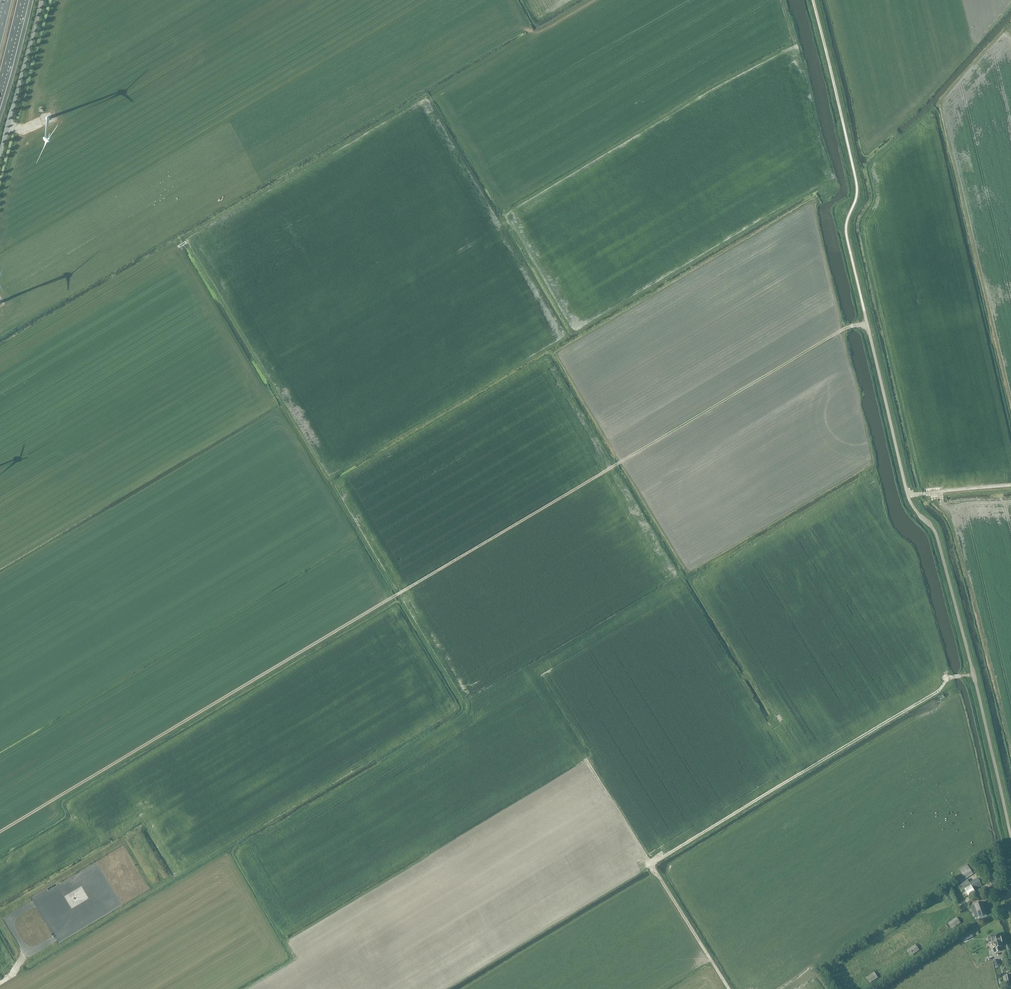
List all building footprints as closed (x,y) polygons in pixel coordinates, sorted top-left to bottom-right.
[(959,869),(962,874),(965,879),(973,874),(970,869),(967,864),(959,869)] [(973,891),(982,886),(978,878),(969,883),(967,880),(964,883),(958,886),(962,892),(965,890),(968,896),(975,893),(973,891)] [(68,908),(86,898),(79,885),(61,895),(68,908)] [(979,918),(986,916),(982,903),(975,906),(979,918)] [(952,929),(960,924),(957,918),(948,923),(952,929)] [(993,948),(995,953),(1001,951),(999,947),(1001,947),(1000,943),(1002,943),(1000,937),(999,937),(998,934),(991,936),(991,937),(989,937),(988,939),(989,941),(990,942),(992,941),(992,942),(993,942),(995,948),(993,948)] [(907,951),(911,957),(920,952),(916,945),(907,951)] [(865,978),(869,984),(878,979),(874,973),(865,978)] [(1010,987),(1010,981),(1010,975),(1003,976),(1005,988),(1010,987)]
